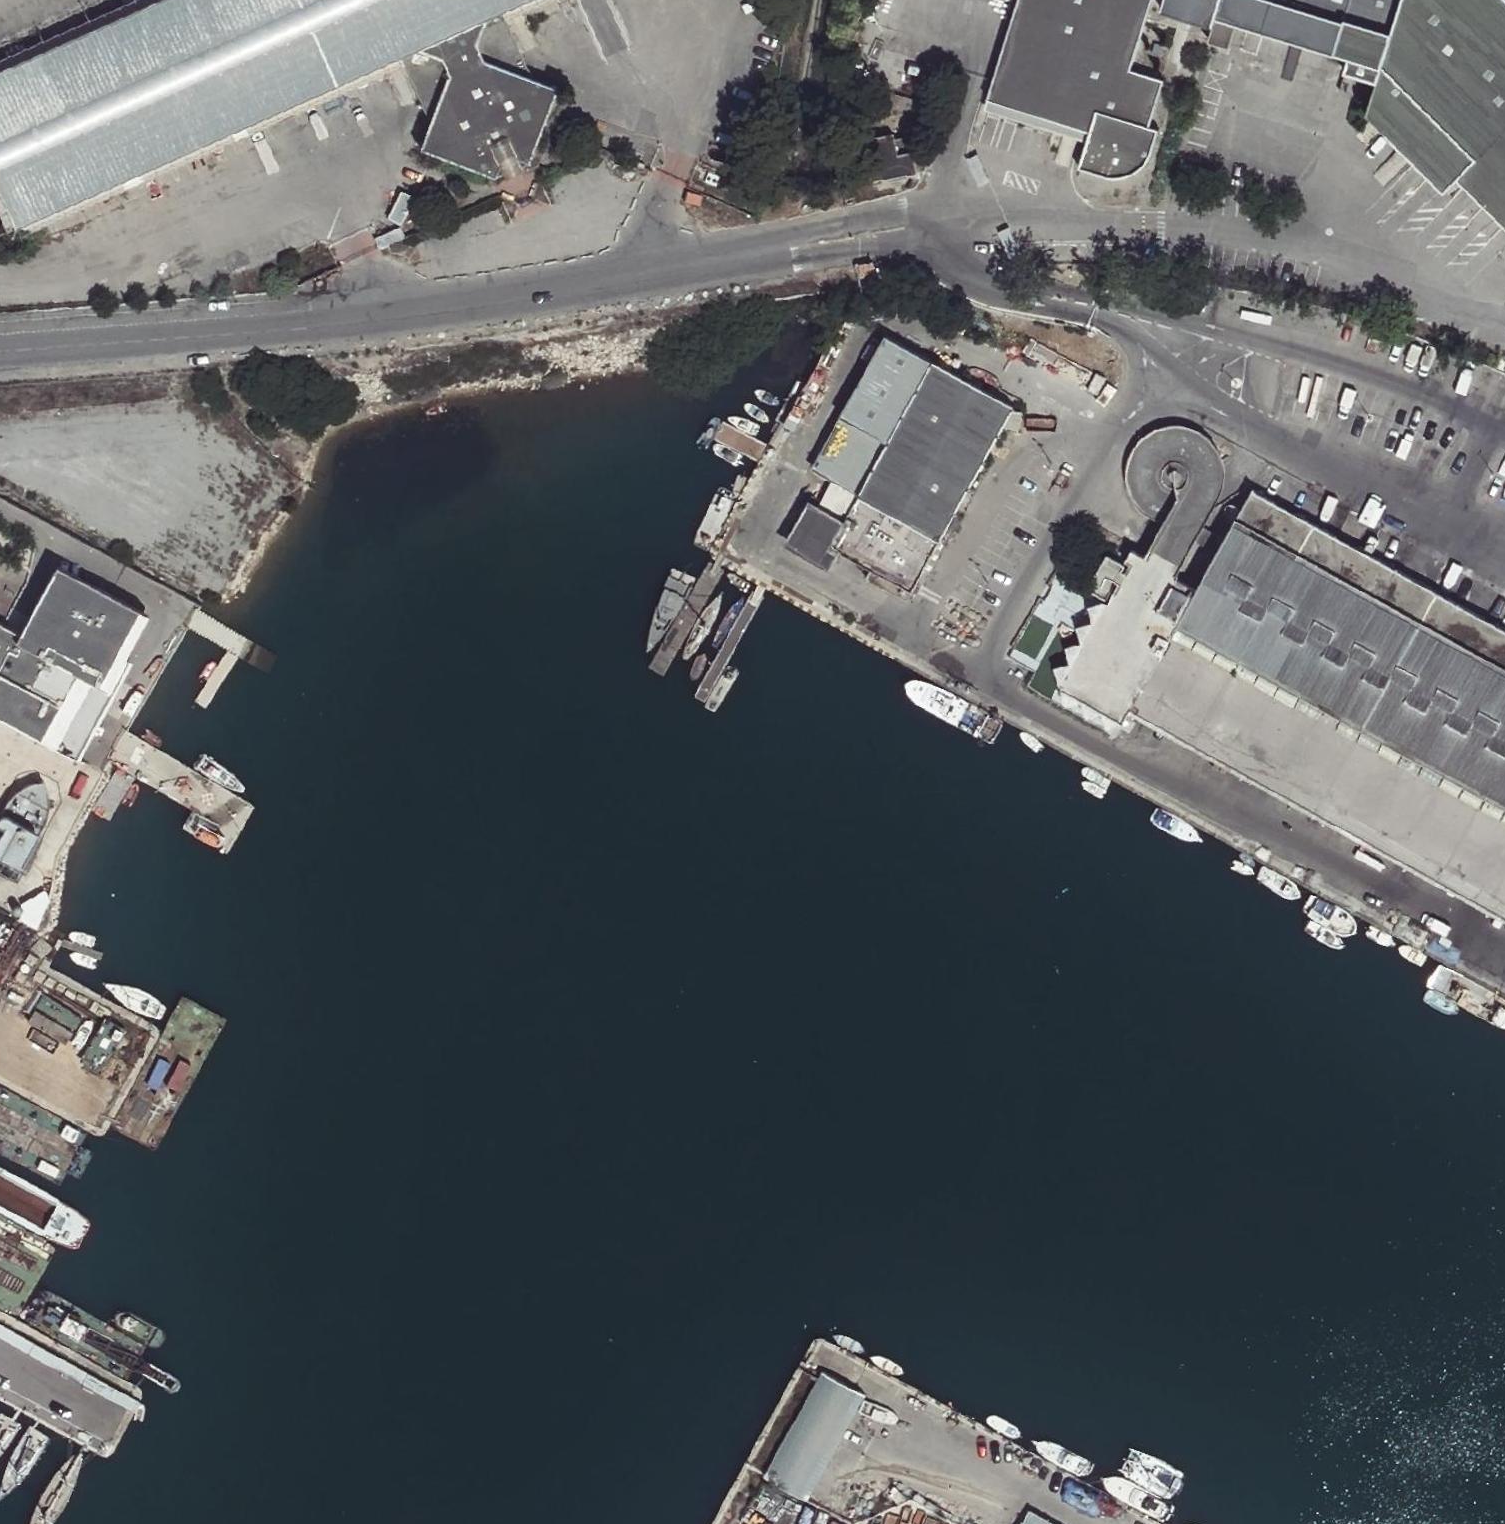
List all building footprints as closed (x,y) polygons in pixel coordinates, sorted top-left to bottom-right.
[(0,66),(0,190),(15,223),(399,57),(430,122),(419,146),(428,148),(488,171),(493,175),(498,164),(513,156),(527,161),(555,86),(531,77),(503,12),(530,0),(151,0),(0,66)] [(1141,163),(1150,153),(1158,129),(1148,126),(1161,92),(1165,80),(1130,68),(1150,5),(1152,0),(1018,0),(989,93),(1031,107),(1090,126),(1086,136),(1077,162),(1088,169),(1101,174),(1115,174),(1129,171),(1141,163)] [(1161,9),(1164,0),(1152,0),(1150,5),(1161,9)] [(1161,9),(1213,25),(1208,39),(1230,46),(1237,23),(1348,58),(1344,71),(1377,81),(1367,113),(1446,191),(1459,177),(1504,223),(1504,0),(1164,0),(1161,9)] [(1170,97),(1161,92),(1148,126),(1158,129),(1170,97)] [(892,131),(863,135),(869,178),(906,172),(912,165),(911,158),(917,157),(916,148),(910,149),(908,134),(893,136),(892,131)] [(701,195),(686,191),(683,201),(698,205),(701,195)] [(875,570),(912,590),(940,539),(1013,404),(933,361),(885,337),(862,380),(812,469),(859,495),(850,510),(825,495),(799,542),(825,556),(830,547),(854,559),(875,570)] [(1105,734),(1124,729),(1129,719),(1504,928),(1504,634),(1254,494),(1197,597),(1175,584),(1221,503),(1224,489),(1224,472),(1219,459),(1213,450),(1209,445),(1200,439),(1191,435),(1181,432),(1170,432),(1160,434),(1150,439),(1142,445),(1135,452),(1129,461),(1127,468),(1125,478),(1126,492),(1128,499),(1132,508),(1141,519),(1153,527),(1162,511),(1169,499),(1176,503),(1170,514),(1141,565),(1128,558),(1122,567),(1127,571),(1105,611),(1088,616),(1092,631),(1077,635),(1081,651),(1066,655),(1070,671),(1055,675),(1066,712),(1081,708),(1085,723),(1100,719),(1105,734)] [(44,740),(62,705),(32,689),(49,656),(100,683),(141,607),(58,562),(21,632),(0,620),(0,716),(44,740)] [(912,590),(875,570),(870,580),(907,600),(912,590)] [(62,705),(44,740),(79,756),(131,655),(123,652),(145,609),(141,607),(100,683),(49,656),(32,689),(62,705)] [(0,815),(0,867),(18,876),(47,819),(49,811),(50,801),(50,791),(47,782),(44,776),(33,779),(26,782),(21,786),(16,789),(13,793),(8,799),(0,815)] [(28,905),(23,915),(40,924),(53,894),(48,886),(25,900),(28,905)] [(840,1434),(859,1398),(825,1379),(766,1486),(800,1506),(820,1469),(840,1434)] [(867,1402),(859,1398),(840,1434),(848,1438),(867,1402)] [(848,1438),(840,1434),(820,1469),(828,1473),(848,1438)] [(828,1473),(820,1469),(800,1506),(808,1510),(828,1473)]
